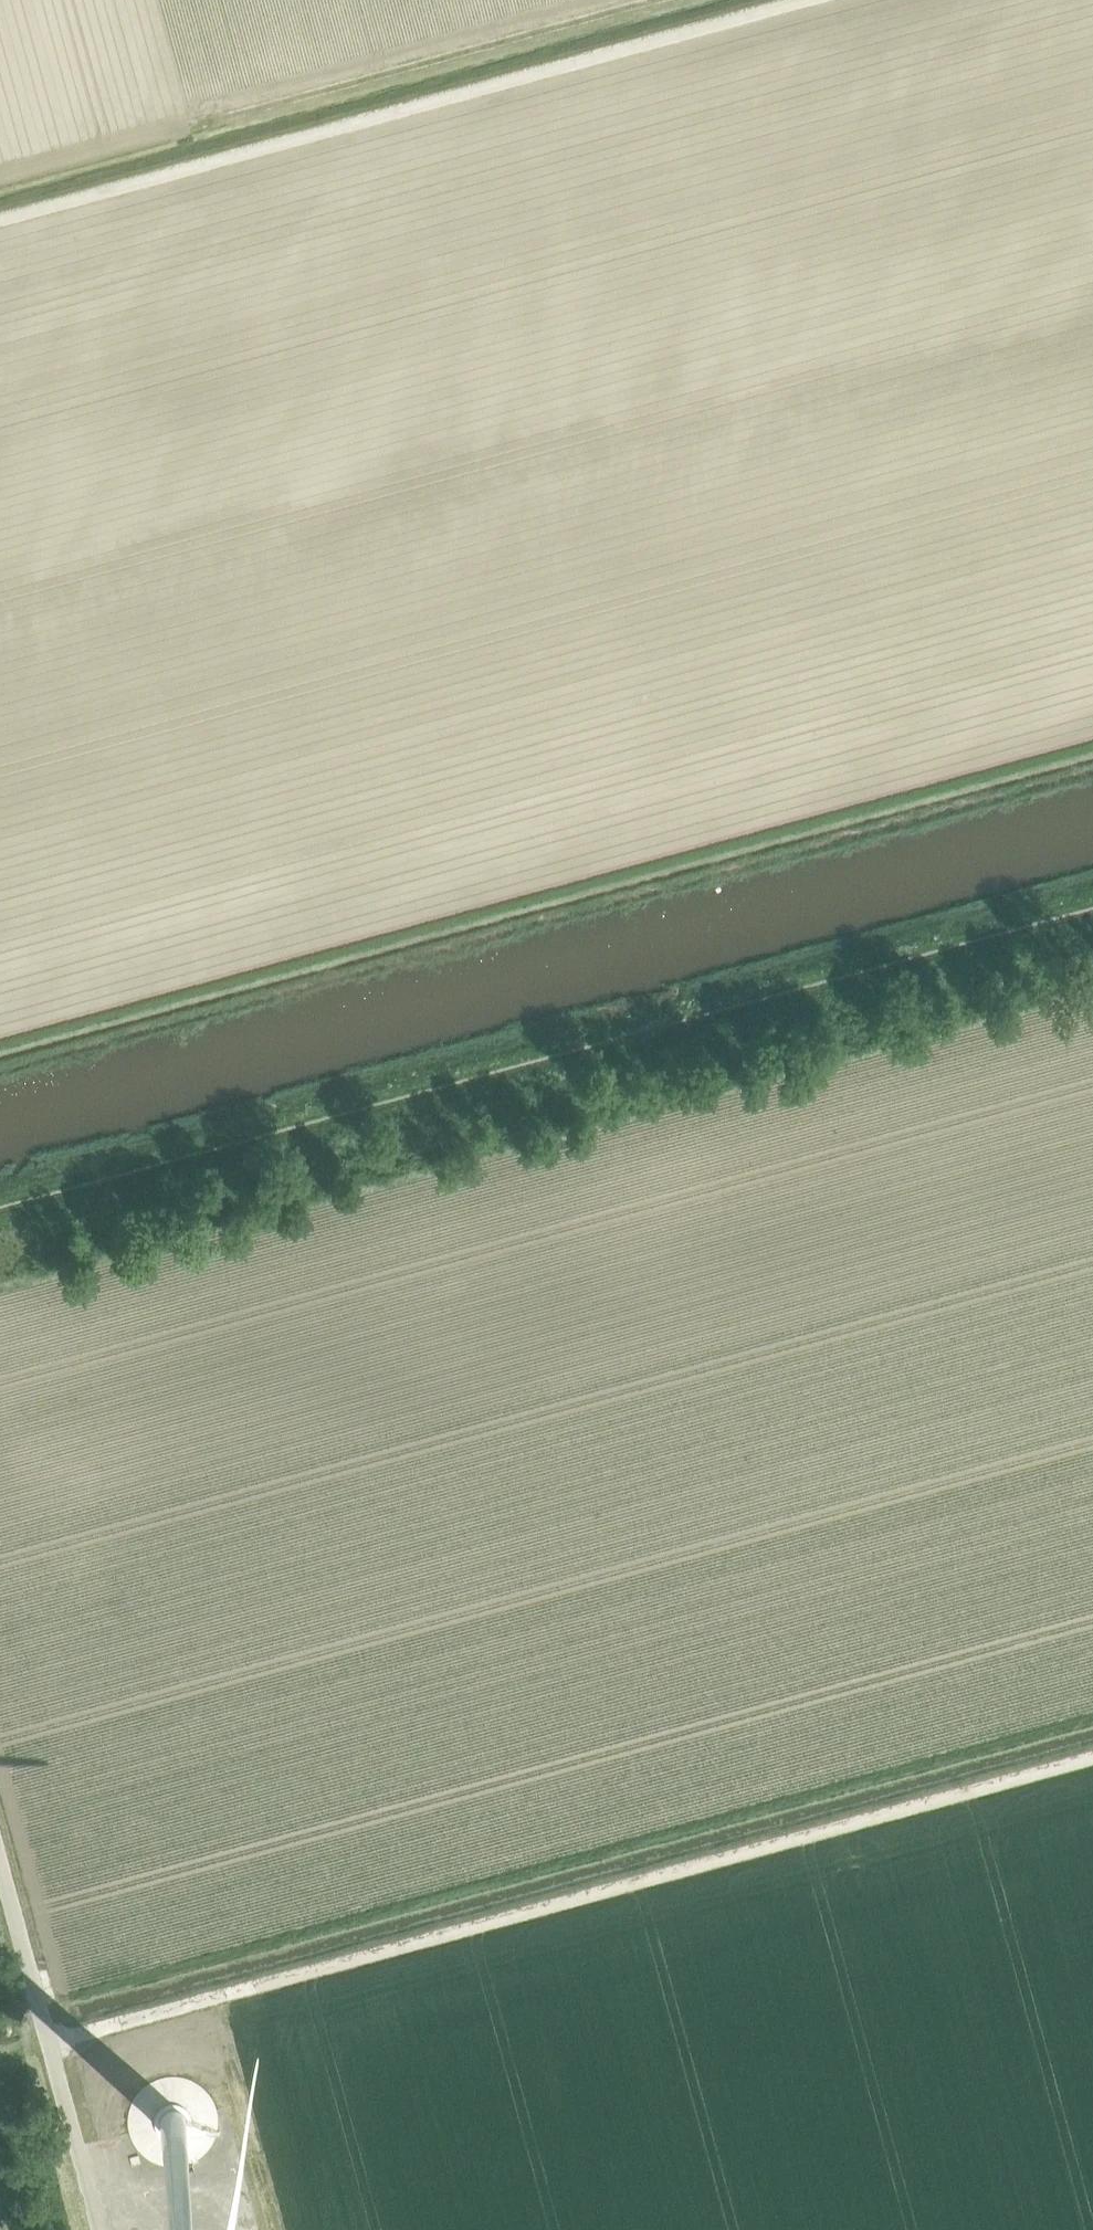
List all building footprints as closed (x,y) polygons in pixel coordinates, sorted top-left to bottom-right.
[(38,1518),(50,1511),(40,1495),(29,1502),(38,1518)] [(186,2126),(186,2124),(186,2122),(185,2120),(184,2118),(183,2116),(182,2114),(180,2113),(178,2112),(177,2111),(174,2111),(172,2110),(170,2111),(168,2111),(166,2112),(165,2113),(163,2114),(162,2116),(160,2118),(160,2120),(159,2122),(159,2124),(159,2126),(160,2128),(160,2130),(162,2132),(163,2133),(165,2135),(166,2136),(168,2137),(170,2137),(172,2137),(174,2137),(177,2137),(178,2136),(180,2135),(182,2133),(183,2132),(184,2130),(185,2128),(186,2126)]
